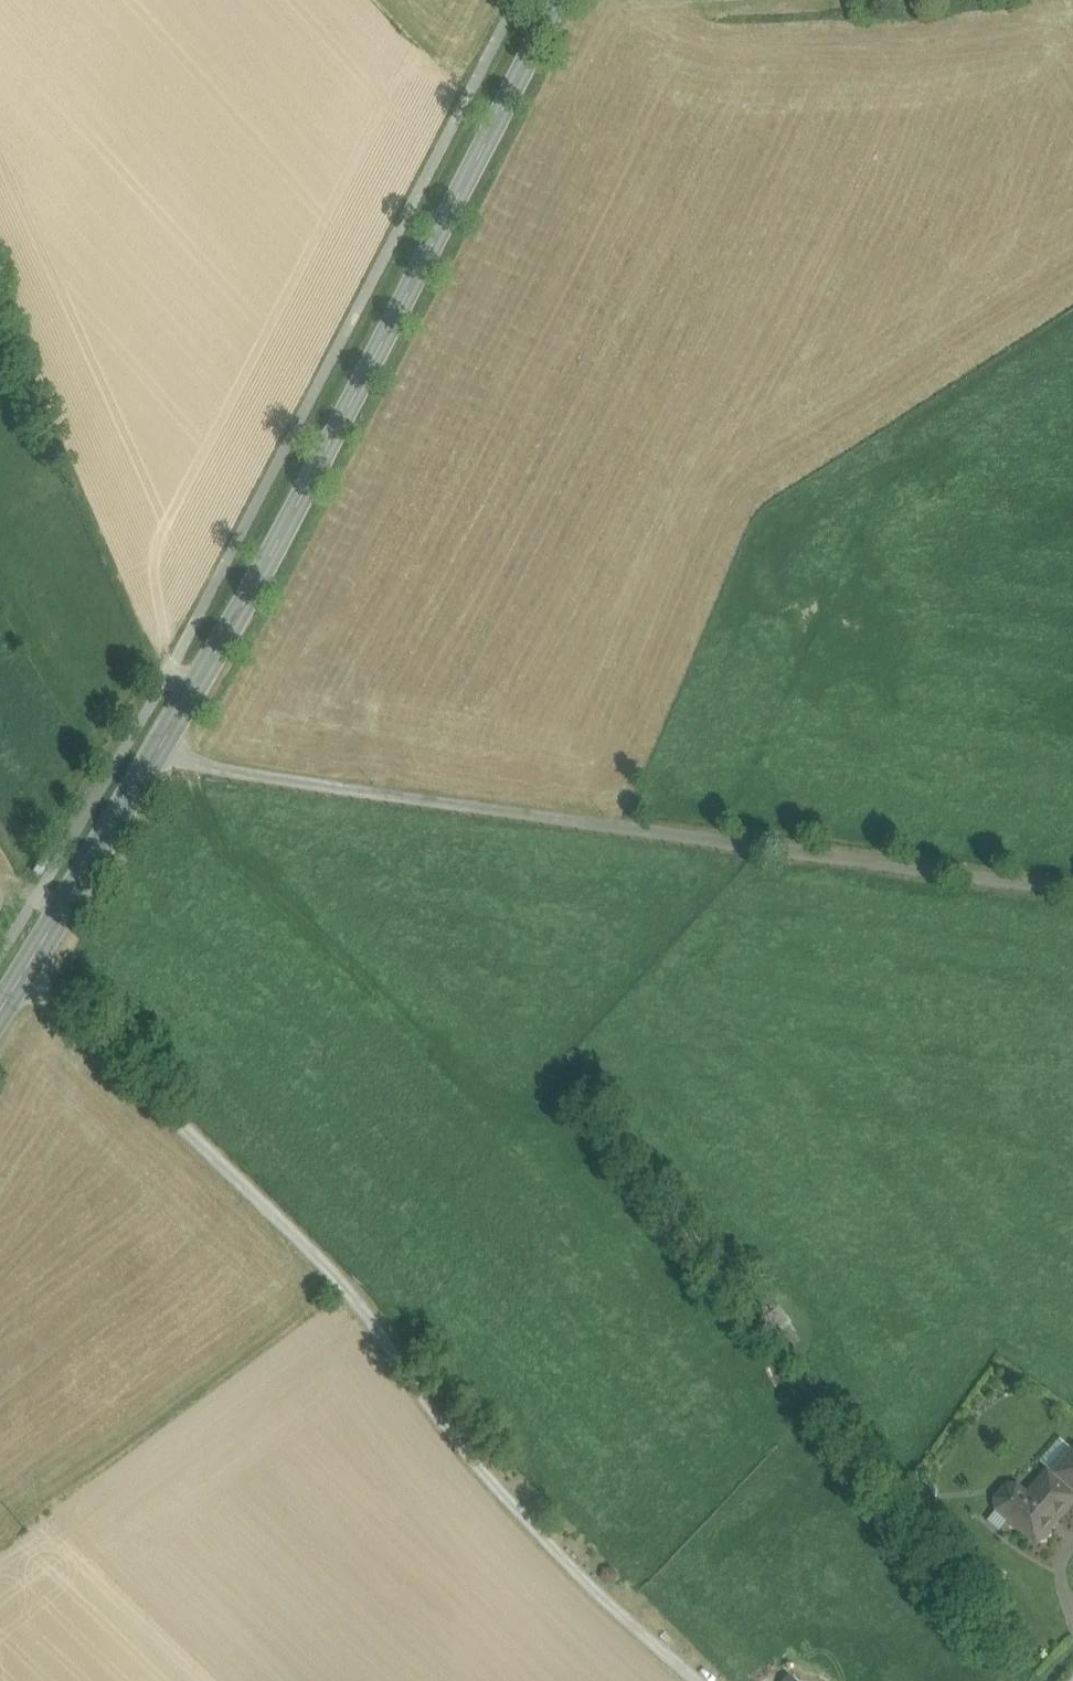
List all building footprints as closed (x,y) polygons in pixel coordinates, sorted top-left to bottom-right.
[(1028,1498),(1017,1489),(1009,1489),(999,1501),(1000,1509),(1012,1520),(1012,1526),(1017,1530),(1024,1530),(1037,1541),(1046,1541),(1050,1535),(1050,1527),(1057,1520),(1059,1520),(1072,1503),(1072,1489),(1067,1484),(1072,1477),(1072,1466),(1067,1460),(1052,1477),(1049,1474),(1028,1498)]
